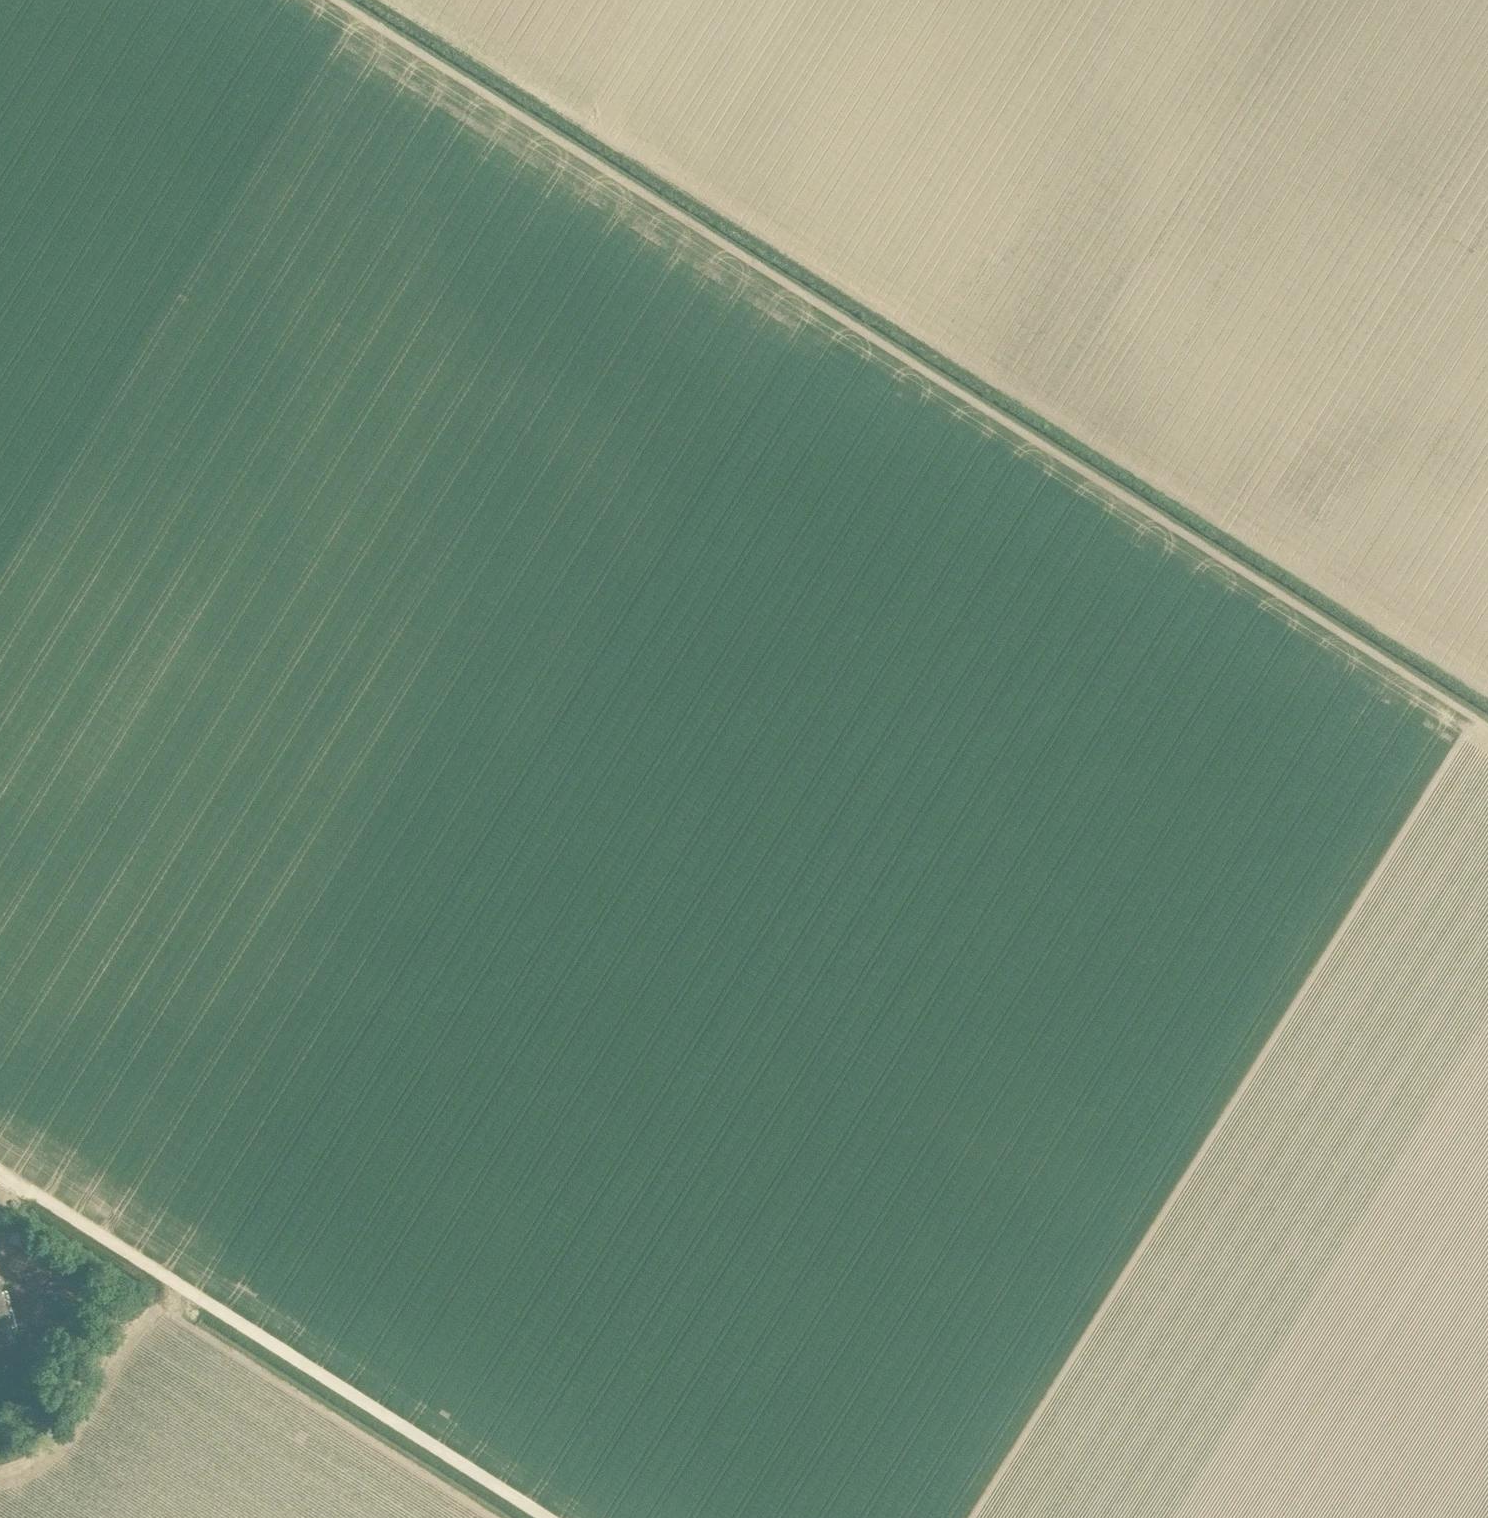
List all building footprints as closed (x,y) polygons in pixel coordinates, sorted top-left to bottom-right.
[(0,1292),(0,1340),(12,1337),(0,1292)]
